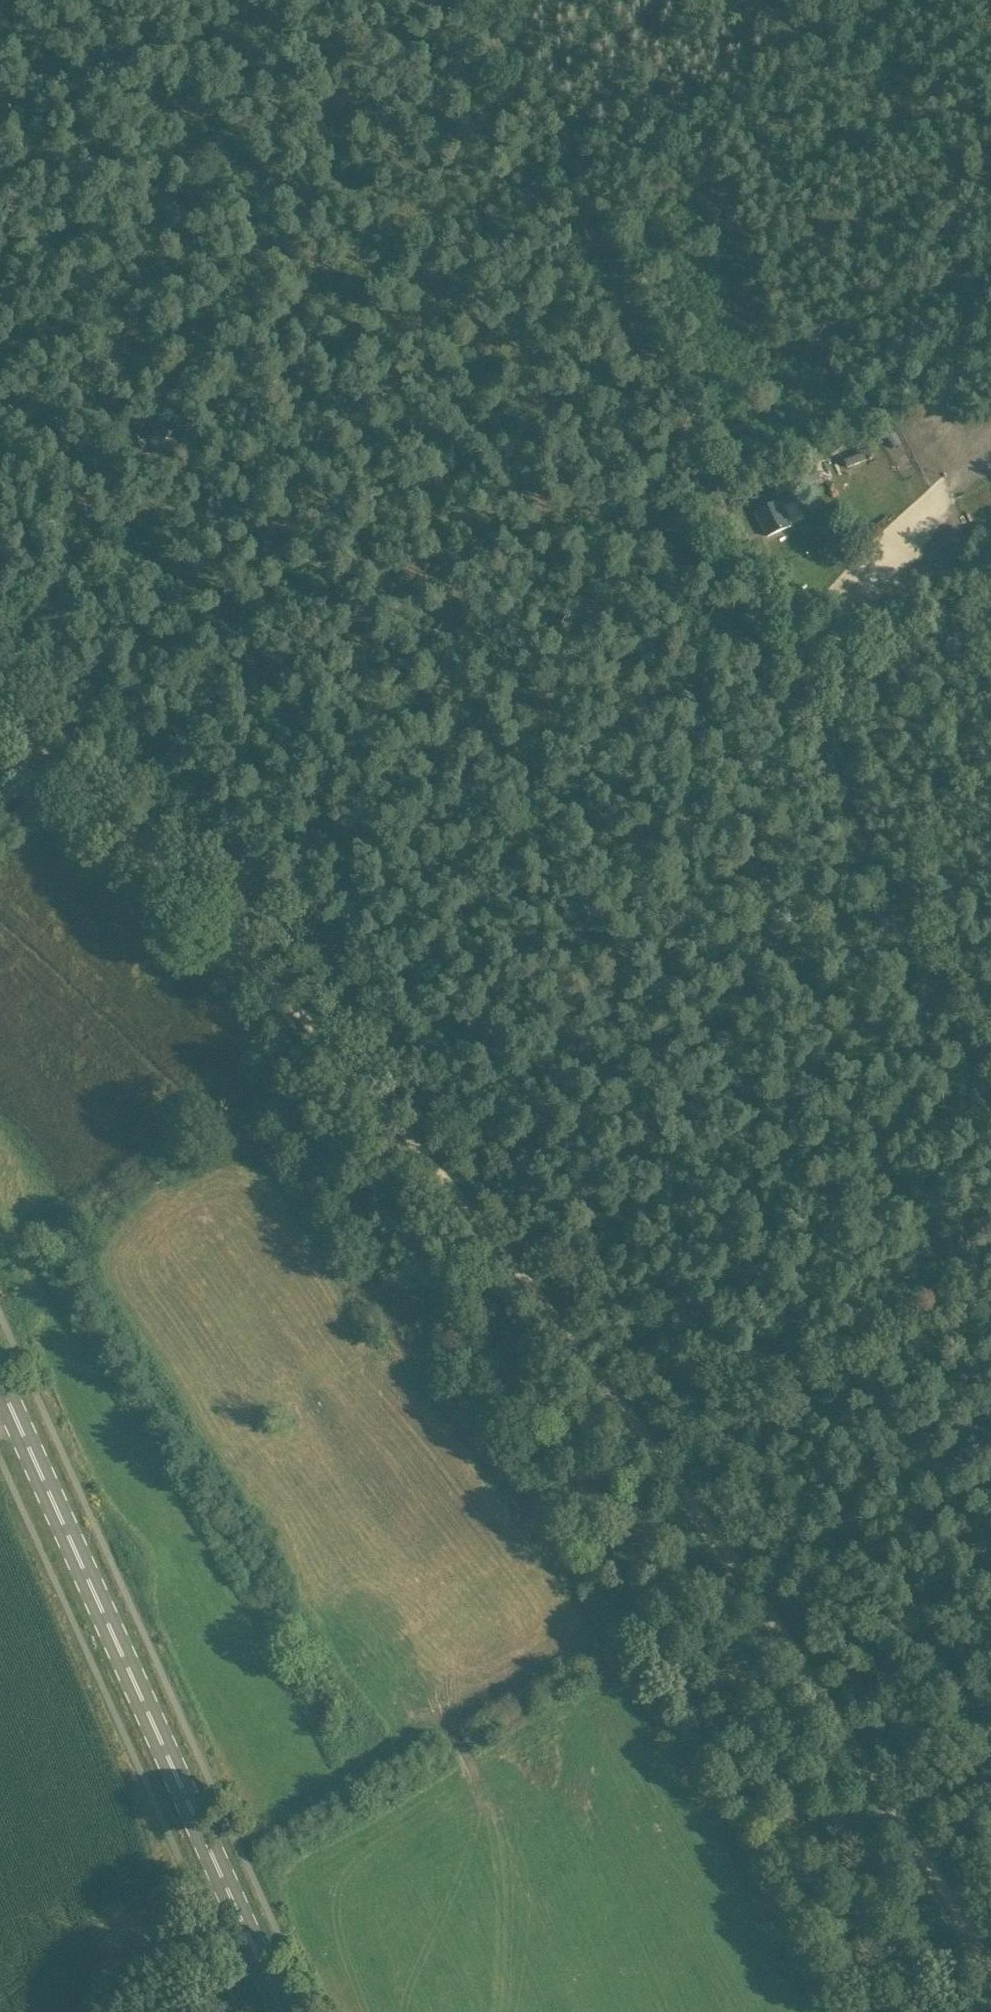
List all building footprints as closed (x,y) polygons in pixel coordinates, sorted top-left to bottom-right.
[(822,481),(813,462),(794,471),(803,489),(822,481)] [(795,475),(774,484),(779,496),(800,487),(795,475)] [(767,535),(776,531),(795,522),(783,497),(755,510),(767,535)]
